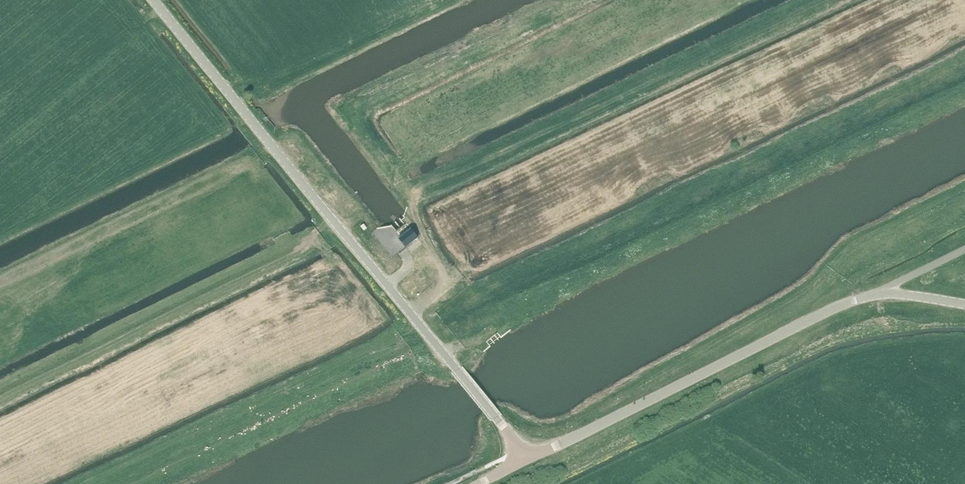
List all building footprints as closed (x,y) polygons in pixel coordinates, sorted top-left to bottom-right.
[(418,238),(411,229),(399,239),(406,248),(418,238)]
